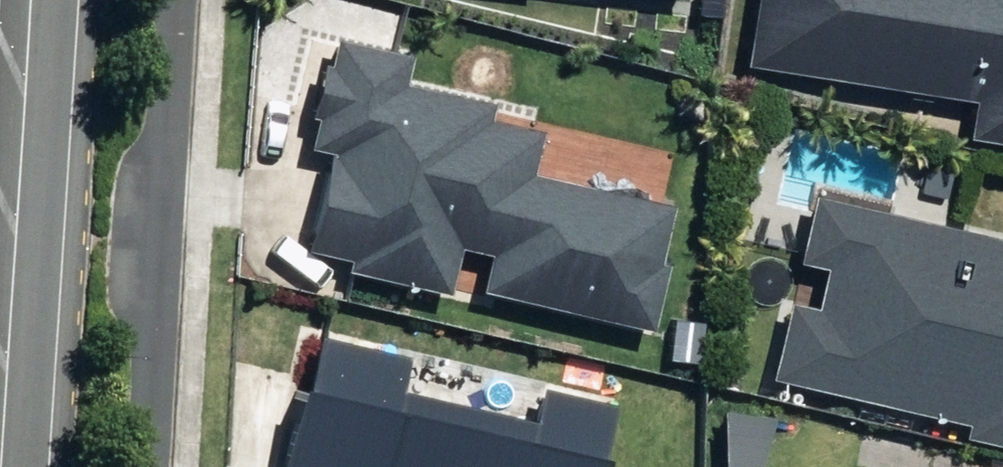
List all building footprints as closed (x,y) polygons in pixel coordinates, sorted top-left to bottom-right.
[(742,66),(968,103),(962,140),(1002,147),(1002,0),(753,0),(742,66)] [(403,56),(332,40),(325,68),(314,65),(302,117),(311,119),(304,150),(321,154),(299,251),(343,261),(340,273),(442,296),(452,250),(481,257),(473,294),(643,331),(658,266),(650,264),(664,205),(524,174),(533,132),(480,120),(484,105),(397,85),(403,56)] [(766,381),(959,426),(956,438),(1002,449),(1002,243),(809,197),(792,265),(819,271),(809,310),(784,304),(766,381)] [(614,464),(604,461),(618,408),(548,390),(539,423),(411,390),(420,354),(324,329),(288,466),(613,466),(614,464)] [(764,419),(718,409),(720,466),(754,466),(764,419)]
